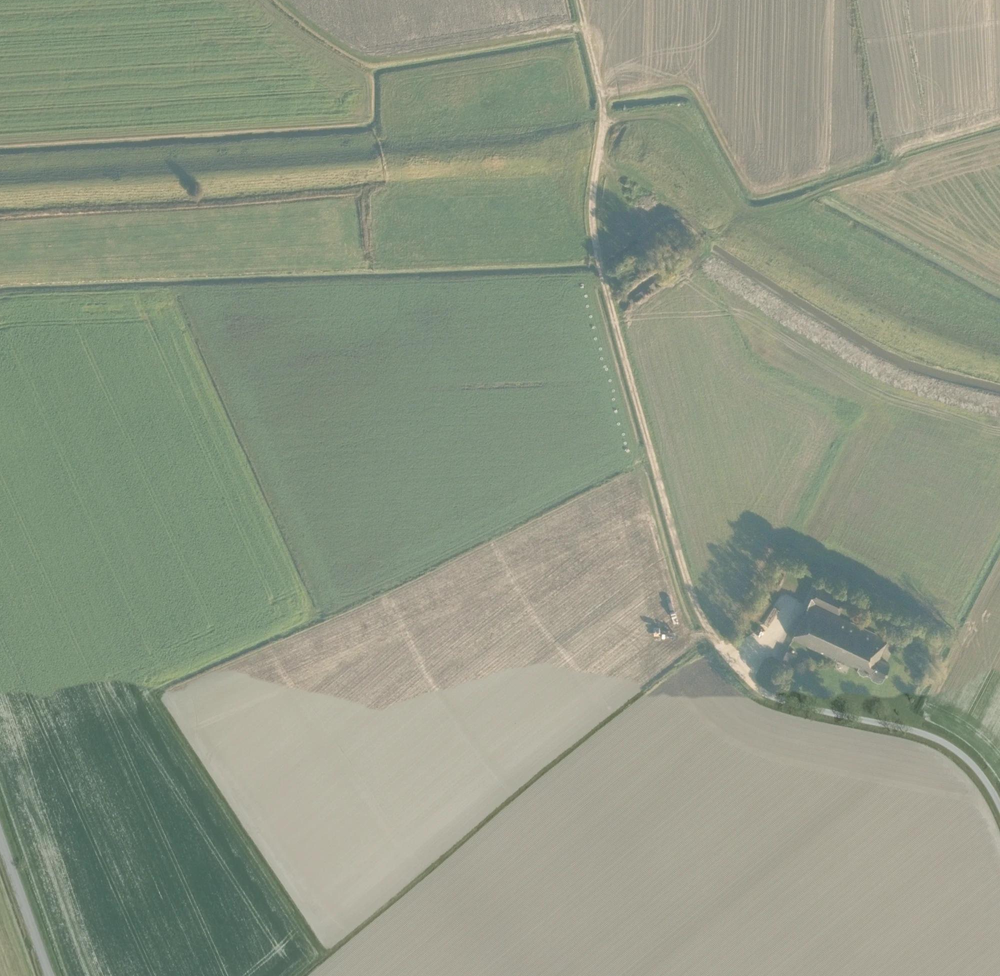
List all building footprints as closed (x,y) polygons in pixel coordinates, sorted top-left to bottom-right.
[(883,675),(889,662),(878,657),(887,637),(837,614),(846,596),(817,583),(792,637),(857,668),(859,671),(863,673),(866,672),(870,673),(872,677),(877,679),(882,679),(883,675)] [(781,660),(791,665),(796,654),(786,650),(781,660)]
